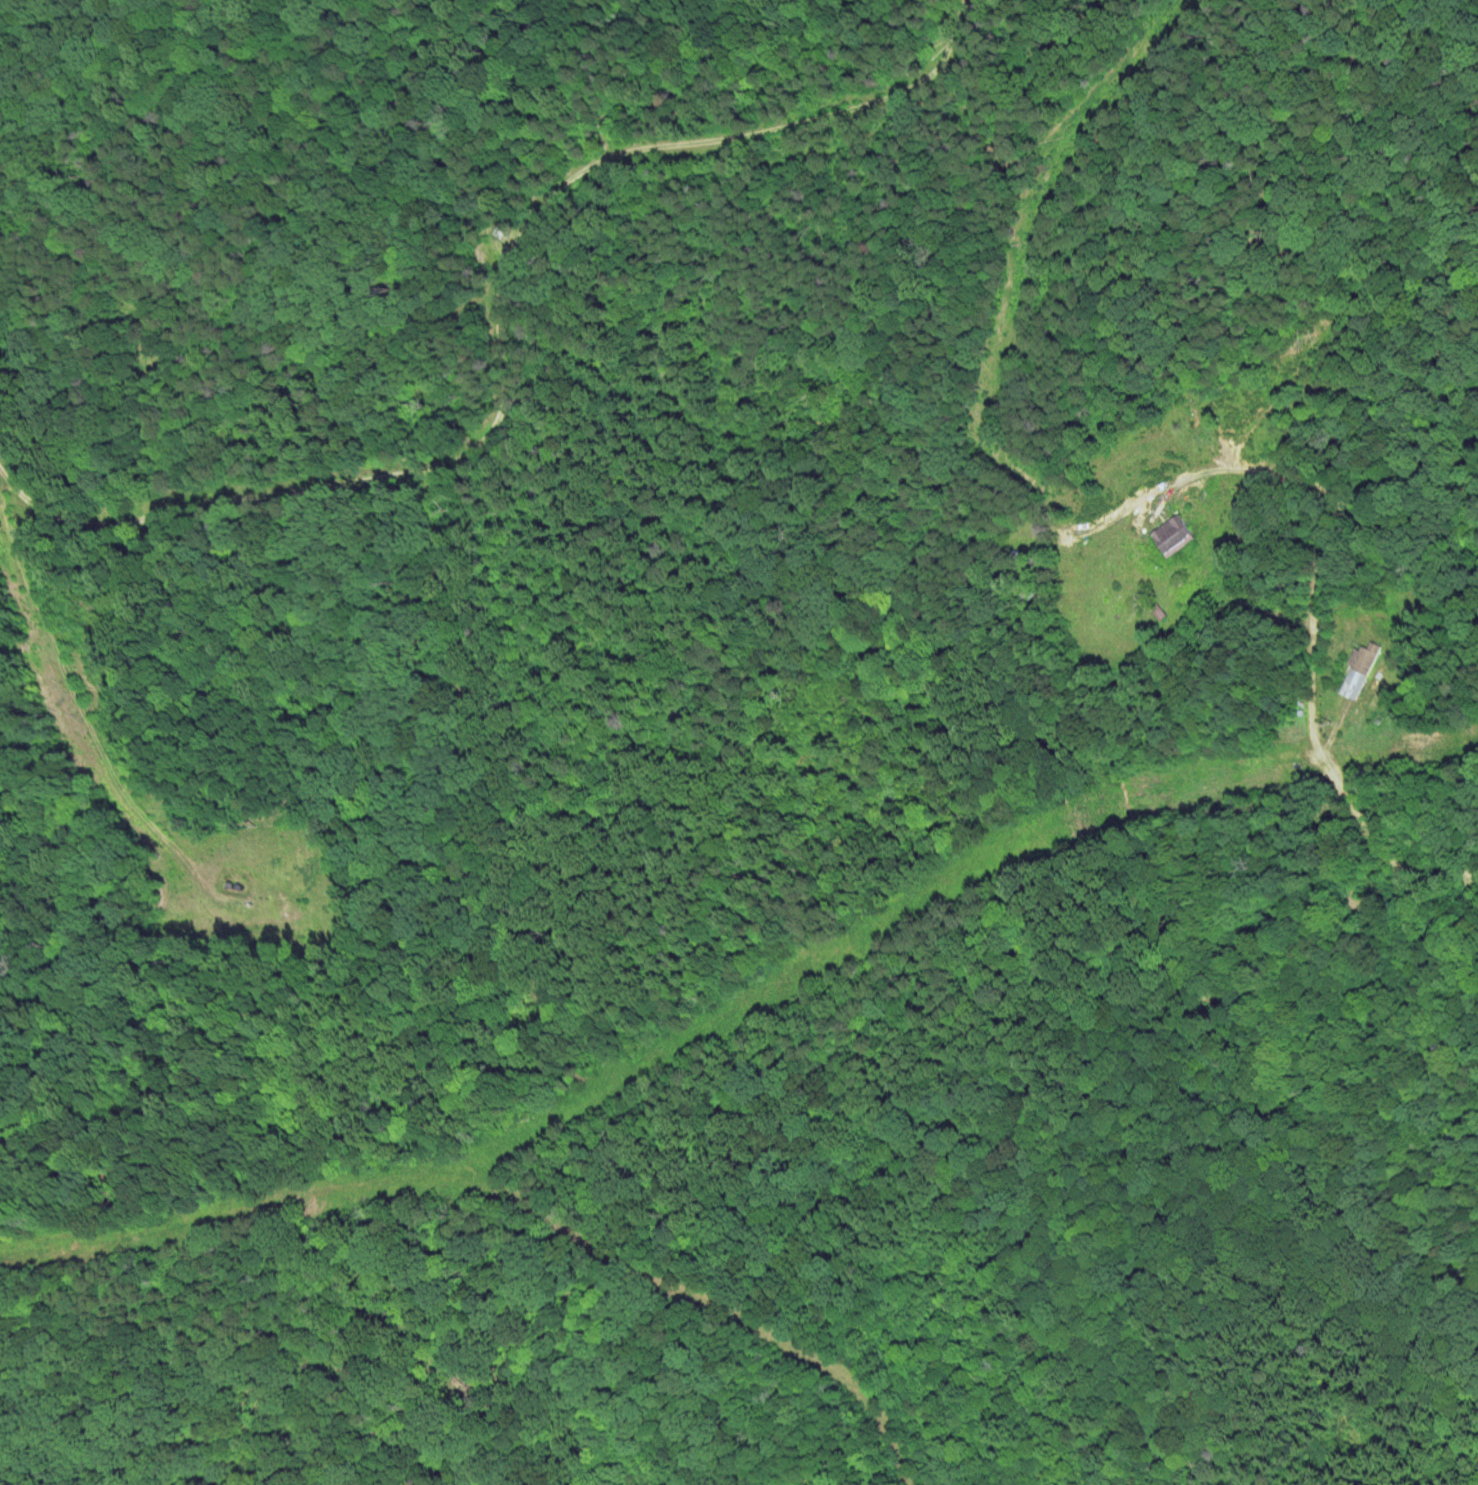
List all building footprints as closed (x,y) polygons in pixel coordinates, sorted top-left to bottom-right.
[(1167,558),(1196,538),(1178,513),(1150,533),(1167,558)] [(1339,692),(1355,700),(1381,645),(1371,641),(1368,648),(1358,644),(1349,664),(1351,665),(1339,692)]
